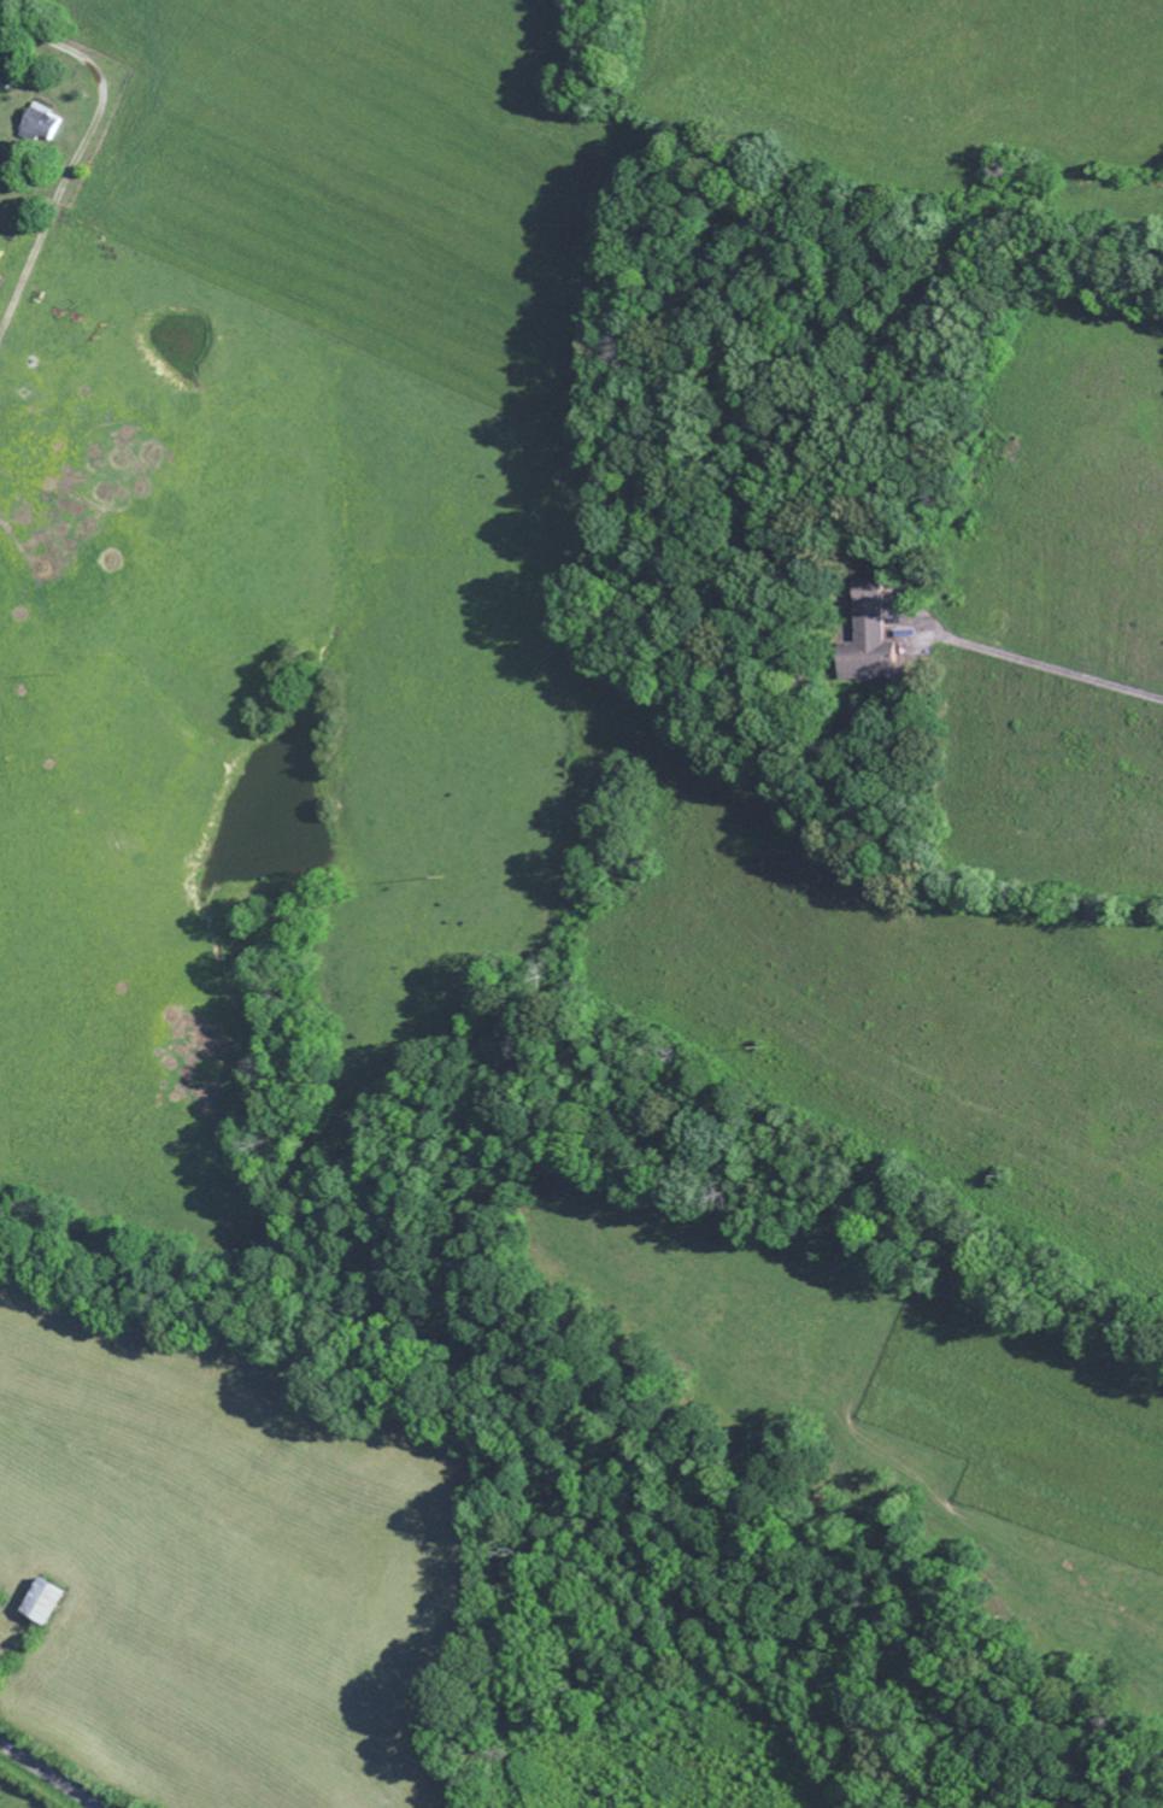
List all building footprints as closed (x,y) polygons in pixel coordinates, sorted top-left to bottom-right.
[(16,139),(44,152),(58,124),(47,119),(50,114),(31,105),(16,139)] [(837,683),(896,683),(896,646),(882,646),(882,583),(854,583),(854,649),(837,649),(837,683)] [(68,1593),(41,1581),(25,1617),(53,1629),(68,1593)]
